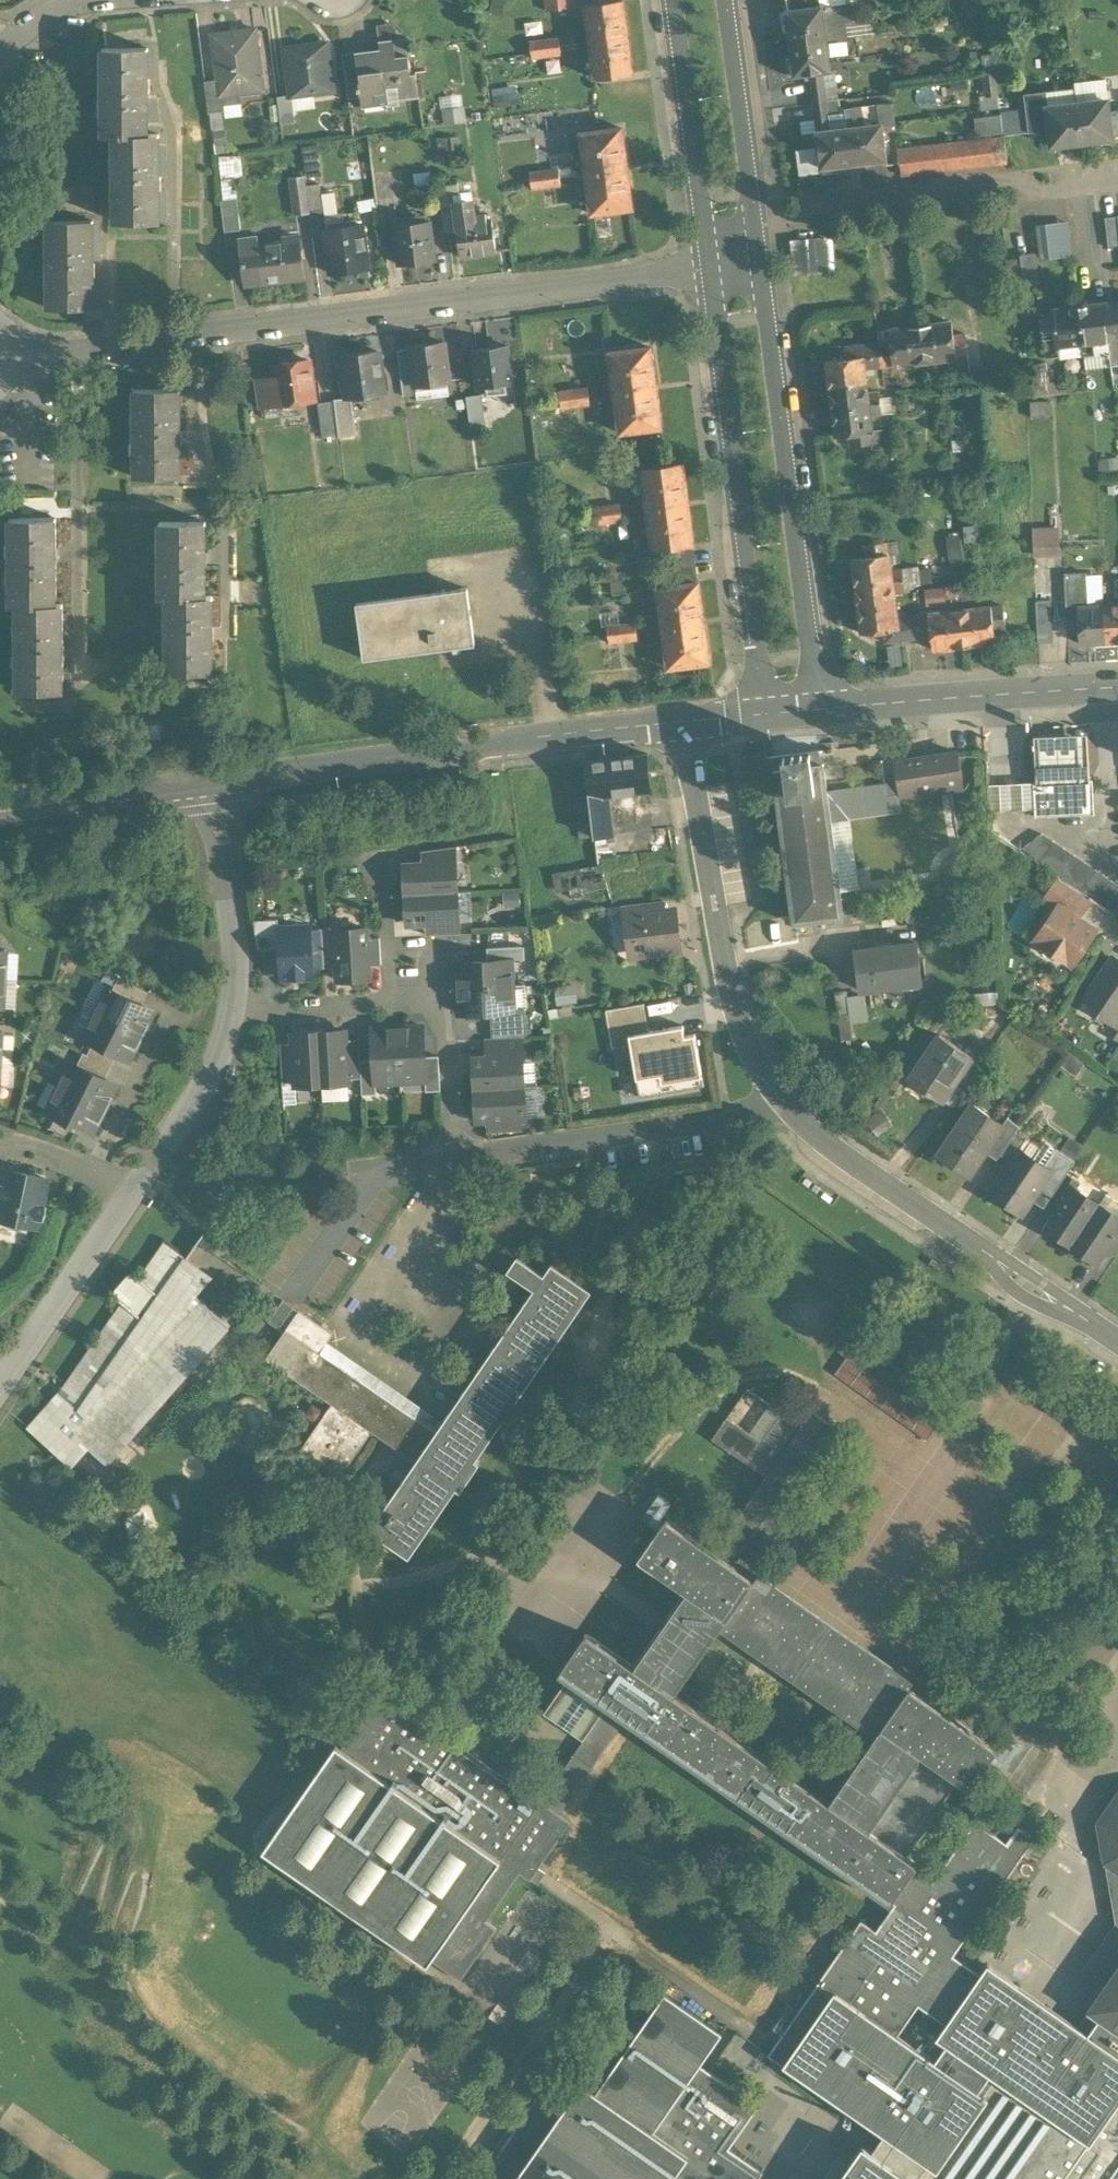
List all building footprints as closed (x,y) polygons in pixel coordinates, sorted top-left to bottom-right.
[(546,12),(572,8),(571,0),(545,0),(546,12)] [(820,9),(821,9),(825,42),(844,40),(842,18),(848,17),(845,0),(819,0),(820,9)] [(622,1),(585,6),(589,43),(627,38),(622,1)] [(820,9),(785,13),(779,14),(781,34),(788,33),(789,46),(825,42),(821,9),(820,9)] [(256,30),(213,36),(219,83),(221,97),(222,97),(264,92),(256,30)] [(627,38),(589,43),(594,79),(631,74),(627,38)] [(558,39),(529,42),(530,51),(559,47),(558,39)] [(382,50),(359,52),(362,72),(360,72),(361,81),(364,105),(421,98),(418,74),(413,75),(410,55),(397,57),(395,40),(381,42),(382,50)] [(825,42),(789,46),(790,58),(784,58),(786,78),(793,78),(807,76),(821,75),(828,74),(825,42)] [(328,45),(286,50),(292,96),(292,97),(293,97),(334,91),(328,45)] [(559,47),(530,51),(531,59),(560,55),(559,47)] [(149,136),(148,50),(103,50),(104,137),(114,137),(149,136)] [(359,52),(343,54),(347,83),(361,81),(360,72),(362,72),(359,52)] [(821,75),(807,76),(812,105),(825,103),(821,75)] [(1105,79),(1075,83),(1077,102),(1107,98),(1105,79)] [(219,83),(206,84),(210,115),(224,113),(222,97),(221,97),(219,83)] [(1047,91),(1024,94),(1028,132),(1049,130),(1046,106),(1048,105),(1047,91)] [(292,96),(278,98),(282,126),(296,124),(293,97),(292,97),(292,96)] [(1107,98),(1077,102),(1081,141),(1112,137),(1110,123),(1109,111),(1107,98)] [(1048,105),(1046,106),(1049,130),(1051,144),(1081,141),(1077,102),(1048,105)] [(825,103),(812,105),(816,134),(830,133),(825,103)] [(891,105),(877,107),(879,121),(893,119),(891,105)] [(1019,109),(1000,111),(1002,135),(1022,133),(1019,109)] [(851,110),(844,111),(845,123),(852,122),(851,110)] [(1109,111),(1110,123),(1117,122),(1117,110),(1109,111)] [(852,122),(845,123),(847,131),(858,129),(857,121),(852,122)] [(894,125),(880,126),(884,157),(897,156),(897,151),(894,125)] [(858,129),(847,131),(851,165),(865,164),(866,170),(885,168),(884,161),(884,157),(880,126),(858,129)] [(621,128),(580,134),(590,214),(631,209),(621,128)] [(816,134),(816,135),(820,169),(821,169),(822,176),(842,173),(841,167),(851,165),(847,131),(830,133),(816,134)] [(161,222),(160,136),(149,136),(114,137),(115,223),(161,222)] [(456,137),(446,138),(448,155),(458,154),(456,137)] [(1003,138),(989,139),(992,165),(1006,163),(1003,138)] [(989,139),(976,141),(979,166),(992,165),(989,139)] [(976,141),(950,144),(953,170),(979,166),(976,141)] [(303,146),(313,179),(326,175),(316,142),(303,146)] [(950,144),(936,146),(939,171),(953,170),(950,144)] [(936,146),(923,148),(927,173),(939,171),(936,146)] [(923,148),(897,151),(897,156),(900,176),(927,173),(923,148)] [(558,169),(529,173),(532,190),(560,186),(558,169)] [(471,194),(459,195),(458,185),(439,187),(442,208),(454,207),(457,226),(487,222),(486,215),(474,217),(471,194)] [(306,187),(292,189),(295,215),(310,213),(306,187)] [(235,206),(222,207),(225,237),(238,236),(235,206)] [(454,207),(442,208),(445,233),(457,231),(457,226),(454,207)] [(430,223),(410,226),(409,218),(395,220),(396,228),(394,228),(399,266),(435,262),(430,223)] [(1066,218),(1037,222),(1041,257),(1070,254),(1066,218)] [(487,222),(457,226),(457,231),(461,258),(496,254),(491,221),(487,222)] [(93,223),(49,222),(48,309),(92,309),(93,223)] [(362,225),(325,230),(331,275),(368,271),(362,225)] [(299,238),(285,240),(285,244),(258,247),(263,282),(304,277),(299,238)] [(828,242),(806,242),(792,243),(795,273),(830,271),(828,242)] [(1034,250),(1019,252),(1022,282),(1037,280),(1034,250)] [(1103,304),(1107,340),(1117,339),(1117,302),(1103,304)] [(1103,304),(1078,307),(1082,343),(1107,340),(1103,304)] [(1078,307),(1053,310),(1054,324),(1057,346),(1082,343),(1078,307)] [(950,323),(888,331),(889,342),(892,366),(954,358),(952,337),(950,323)] [(1054,324),(1043,326),(1046,348),(1057,346),(1054,324)] [(978,334),(965,336),(968,356),(970,372),(982,371),(978,334)] [(965,336),(952,337),(954,358),(968,356),(965,336)] [(1107,340),(1108,354),(1110,366),(1117,365),(1117,339),(1107,340)] [(1107,340),(1082,343),(1084,357),(1108,354),(1107,340)] [(889,342),(845,348),(847,360),(849,372),(862,370),(892,366),(889,342)] [(444,344),(410,349),(411,361),(415,387),(450,383),(444,344)] [(508,346),(473,350),(478,388),(487,387),(488,396),(505,394),(504,385),(512,384),(508,346)] [(650,347),(609,353),(619,433),(660,428),(650,347)] [(378,353),(341,358),(346,399),(384,394),(378,353)] [(847,360),(825,363),(828,388),(864,384),(862,370),(849,372),(847,360)] [(415,387),(411,361),(399,362),(404,400),(416,398),(415,387)] [(310,362),(275,366),(280,405),(315,400),(310,362)] [(864,384),(828,388),(831,413),(867,408),(866,394),(864,384)] [(587,388),(558,392),(561,409),(589,405),(587,388)] [(180,392),(136,392),(136,479),(180,479),(180,392)] [(878,393),(866,394),(867,408),(869,417),(881,415),(879,399),(878,393)] [(477,396),(467,397),(470,420),(481,419),(477,396)] [(890,398),(879,399),(881,415),(892,414),(890,398)] [(334,403),(320,405),(323,428),(337,427),(334,403)] [(867,408),(831,413),(835,438),(848,436),(871,433),(871,432),(869,417),(867,408)] [(882,431),(871,432),(871,433),(872,445),(883,444),(882,431)] [(871,433),(848,436),(850,448),(872,445),(871,433)] [(682,464),(641,469),(652,550),(692,544),(682,464)] [(619,504),(591,508),(593,525),(622,521),(619,504)] [(56,520),(10,520),(10,605),(17,605),(56,605),(56,520)] [(1064,523),(1037,524),(1038,555),(1064,555),(1064,523)] [(206,524),(161,524),(161,598),(168,599),(206,598),(206,524)] [(886,543),(863,546),(865,558),(887,555),(886,543)] [(691,550),(665,554),(667,567),(693,564),(691,550)] [(865,558),(851,559),(861,635),(884,632),(882,619),(895,617),(892,593),(890,571),(887,555),(865,558)] [(693,564),(667,567),(669,581),(695,578),(693,564)] [(901,569),(890,571),(892,593),(904,592),(901,569)] [(1085,573),(1063,574),(1065,609),(1077,608),(1087,607),(1085,573)] [(697,583),(656,588),(667,669),(708,663),(697,583)] [(468,591),(357,605),(364,659),(475,645),(468,591)] [(206,598),(168,599),(168,674),(213,674),(213,598),(206,598)] [(1050,602),(1035,603),(1037,645),(1052,644),(1050,602)] [(56,605),(17,605),(17,692),(63,692),(62,605),(56,605)] [(1103,607),(1105,643),(1117,642),(1117,606),(1103,607)] [(1001,607),(988,608),(991,632),(1004,630),(1001,607)] [(1087,607),(1077,608),(1078,631),(1079,644),(1091,643),(1105,643),(1103,607),(1087,607)] [(988,608),(927,614),(929,639),(931,650),(992,644),(991,632),(988,608)] [(1077,608),(1065,609),(1066,632),(1078,631),(1077,608)] [(895,617),(882,619),(884,632),(885,643),(929,639),(927,614),(895,617)] [(635,623),(606,627),(608,644),(637,640),(635,623)] [(1087,736),(1035,739),(1037,784),(1089,781),(1087,736)] [(818,750),(771,757),(794,923),(845,916),(831,813),(827,785),(824,763),(820,764),(818,750)] [(645,755),(607,759),(611,794),(649,790),(645,755)] [(958,756),(907,763),(911,792),(962,785),(958,756)] [(906,758),(894,759),(899,794),(911,792),(907,763),(906,758)] [(607,759),(584,762),(586,775),(589,797),(606,795),(611,794),(607,759)] [(586,775),(572,777),(580,839),(594,838),(589,797),(586,775)] [(1037,784),(1033,784),(1034,811),(1034,818),(1093,815),(1091,781),(1037,784)] [(883,785),(834,791),(833,784),(827,785),(831,813),(842,811),(842,808),(850,807),(850,805),(857,804),(856,800),(885,796),(883,785)] [(1033,784),(987,787),(989,813),(1034,811),(1033,784)] [(606,795),(589,797),(594,838),(595,838),(611,836),(606,795)] [(611,836),(595,838),(597,850),(616,847),(615,835),(611,836)] [(1041,836),(1021,851),(1113,913),(1117,905),(1117,887),(1041,836)] [(454,847),(421,852),(422,858),(422,865),(455,863),(454,847)] [(455,863),(422,865),(403,866),(405,895),(456,892),(455,863)] [(601,868),(553,875),(556,892),(603,885),(601,868)] [(1089,901),(1057,879),(1044,898),(1057,907),(1058,906),(1077,919),(1089,901)] [(456,892),(405,895),(407,924),(425,923),(425,922),(458,921),(456,892)] [(651,903),(623,906),(624,919),(629,919),(629,917),(652,915),(651,903)] [(1077,919),(1058,906),(1057,907),(1035,940),(1071,965),(1094,931),(1077,919)] [(652,915),(629,917),(629,919),(633,952),(646,950),(646,952),(651,956),(661,955),(664,949),(664,948),(677,946),(673,912),(652,915)] [(277,920),(253,921),(257,952),(280,950),(279,929),(278,929),(277,920)] [(458,921),(425,922),(425,923),(426,936),(458,934),(458,921)] [(308,927),(279,929),(280,950),(282,978),(311,976),(310,968),(308,931),(308,927)] [(365,929),(335,930),(335,931),(337,964),(338,981),(368,979),(365,929)] [(322,930),(308,931),(310,968),(324,967),(322,932),(322,930)] [(335,931),(322,932),(324,965),(330,964),(337,964),(335,931)] [(915,944),(855,952),(860,990),(920,982),(915,944)] [(520,947),(487,949),(488,961),(510,960),(510,961),(521,960),(520,947)] [(1085,997),(1101,1008),(1098,1012),(1112,1021),(1114,1022),(1117,1016),(1117,962),(1112,958),(1085,997)] [(488,961),(456,963),(458,989),(511,986),(510,961),(510,960),(488,961)] [(147,993),(118,978),(112,990),(141,1005),(147,993)] [(511,986),(458,989),(459,1014),(490,1013),(513,1011),(512,1010),(511,986)] [(112,990),(107,988),(94,1013),(141,1036),(154,1011),(141,1005),(112,990)] [(846,993),(836,994),(839,1013),(849,1011),(846,993)] [(642,1005),(606,1011),(612,1048),(630,1045),(628,1035),(647,1032),(642,1005)] [(513,1011),(490,1013),(491,1038),(519,1037),(526,1036),(524,1009),(512,1010),(513,1011)] [(141,1036),(94,1013),(82,1038),(92,1043),(116,1055),(128,1061),(141,1036)] [(1114,1022),(1112,1021),(1105,1032),(1117,1041),(1117,1016),(1114,1022)] [(422,1026),(397,1028),(400,1081),(424,1080),(425,1080),(424,1057),(422,1026)] [(630,1045),(638,1098),(703,1088),(694,1035),(684,1036),(683,1027),(647,1032),(628,1035),(630,1045)] [(397,1028),(371,1029),(373,1060),(374,1083),(375,1083),(400,1081),(397,1028)] [(344,1031),(318,1032),(321,1085),(347,1083),(347,1079),(345,1048),(344,1031)] [(318,1032),(292,1034),(293,1051),(295,1082),(295,1086),(321,1085),(318,1032)] [(971,1056),(941,1036),(912,1079),(943,1100),(960,1076),(972,1056),(971,1056)] [(519,1037),(491,1038),(484,1039),(485,1048),(485,1058),(520,1057),(519,1037)] [(116,1055),(92,1043),(87,1055),(110,1067),(116,1055)] [(358,1047),(345,1048),(347,1079),(360,1078),(359,1061),(358,1047)] [(975,1050),(971,1056),(972,1056),(960,1076),(970,1083),(987,1058),(975,1050)] [(293,1051),(280,1052),(282,1082),(295,1082),(293,1051)] [(87,1055),(83,1053),(77,1065),(104,1079),(110,1067),(87,1055)] [(438,1056),(424,1057),(425,1080),(424,1080),(425,1092),(440,1091),(438,1056)] [(485,1058),(472,1059),(474,1090),(523,1087),(521,1057),(520,1057),(485,1058)] [(373,1060),(359,1061),(360,1078),(361,1095),(376,1095),(375,1083),(374,1083),(373,1060)] [(77,1065),(70,1061),(57,1087),(104,1110),(117,1085),(104,1079),(77,1065)] [(104,1110),(57,1087),(45,1112),(56,1117),(79,1129),(92,1135),(104,1110)] [(523,1087),(474,1090),(476,1120),(486,1120),(521,1118),(525,1118),(523,1087)] [(972,1105),(939,1155),(972,1176),(993,1144),(1005,1126),(1004,1126),(972,1105)] [(887,1111),(864,1124),(871,1136),(894,1123),(887,1111)] [(79,1129),(56,1117),(50,1129),(73,1141),(79,1129)] [(521,1118),(486,1120),(487,1133),(522,1131),(521,1118)] [(1020,1126),(1009,1118),(1004,1126),(1005,1126),(993,1144),(1004,1151),(1015,1135),(1020,1126)] [(1026,1142),(1015,1135),(1004,1151),(1001,1155),(1013,1162),(1020,1151),(1026,1142)] [(1075,1161),(1056,1148),(1044,1167),(1050,1171),(1042,1184),(1054,1192),(1068,1173),(1075,1161)] [(1044,1167),(1020,1151),(1013,1162),(993,1191),(1023,1212),(1042,1184),(1050,1171),(1044,1167)] [(0,1169),(0,1221),(34,1228),(36,1220),(40,1220),(44,1205),(39,1205),(45,1179),(0,1169)] [(1054,1192),(1046,1205),(1057,1212),(1074,1187),(1076,1188),(1081,1181),(1068,1173),(1054,1192)] [(1047,1226),(1098,1260),(1104,1251),(1107,1246),(1117,1230),(1117,1217),(1076,1188),(1074,1187),(1057,1212),(1047,1226)] [(1107,1246),(1117,1253),(1117,1230),(1107,1246)] [(186,1260),(164,1245),(141,1279),(134,1273),(113,1296),(123,1304),(64,1389),(81,1401),(85,1403),(79,1412),(83,1416),(69,1432),(85,1447),(101,1461),(121,1438),(125,1442),(147,1416),(144,1413),(182,1370),(185,1373),(208,1347),(205,1344),(225,1321),(193,1293),(200,1285),(179,1270),(186,1260)] [(417,1463),(370,1530),(410,1557),(457,1488),(461,1491),(480,1463),(476,1460),(592,1291),(553,1264),(546,1275),(518,1256),(509,1271),(536,1289),(437,1434),(417,1463)] [(298,1311),(282,1300),(267,1322),(283,1333),(298,1311)] [(331,1335),(298,1311),(283,1333),(279,1340),(312,1363),(319,1353),(331,1335)] [(319,1353),(312,1363),(279,1340),(266,1359),(332,1404),(333,1405),(353,1376),(319,1353)] [(843,1355),(831,1372),(923,1435),(935,1418),(843,1355)] [(437,1434),(353,1376),(333,1405),(371,1431),(417,1463),(437,1434)] [(58,1395),(29,1429),(70,1465),(85,1447),(69,1432),(83,1416),(79,1412),(85,1403),(81,1401),(74,1409),(58,1395)] [(333,1405),(332,1404),(284,1473),(324,1500),(371,1431),(333,1405)] [(802,1425),(782,1411),(761,1442),(726,1418),(712,1439),(765,1476),(717,1545),(719,1546),(714,1552),(731,1563),(736,1557),(737,1558),(756,1532),(766,1539),(839,1431),(811,1412),(802,1425)] [(714,1552),(665,1518),(637,1558),(684,1590),(632,1667),(673,1695),(719,1628),(753,1578),(731,1563),(714,1552)] [(912,1680),(757,1573),(753,1578),(719,1628),(875,1735),(908,1687),(912,1680)] [(632,1667),(585,1635),(557,1675),(606,1708),(602,1714),(619,1726),(623,1720),(889,1903),(913,1868),(917,1863),(907,1856),(829,1802),(673,1695),(632,1667)] [(875,1735),(829,1802),(907,1856),(959,1780),(967,1786),(968,1786),(970,1787),(996,1749),(994,1747),(910,1688),(908,1687),(875,1735)] [(541,1803),(380,1693),(341,1750),(335,1746),(262,1852),(428,1965),(431,1961),(460,1981),(496,1928),(485,1921),(518,1873),(529,1881),(529,1879),(538,1885),(545,1875),(537,1869),(569,1823),(541,1803)] [(602,1714),(541,1803),(558,1815),(619,1726),(602,1714)] [(1103,1822),(1109,1859),(1106,1863),(1108,1873),(1117,1879),(1117,1886),(1117,1800),(1103,1822)] [(1109,1982),(1079,2026),(990,1964),(983,1974),(955,1955),(1036,1837),(1017,1825),(1005,1843),(975,1822),(933,1882),(913,1868),(890,1901),(894,1903),(875,1931),(860,1920),(767,2055),(883,2135),(873,2150),(863,2143),(837,2178),(1117,2178),(1117,1968),(1109,1982)] [(1090,1969),(1109,1982),(1117,1968),(1117,1928),(1090,1969)] [(596,2093),(582,2083),(571,2099),(548,2083),(482,2178),(756,2178),(761,2173),(727,2150),(757,2106),(698,2066),(721,2033),(664,1994),(596,2093)]
